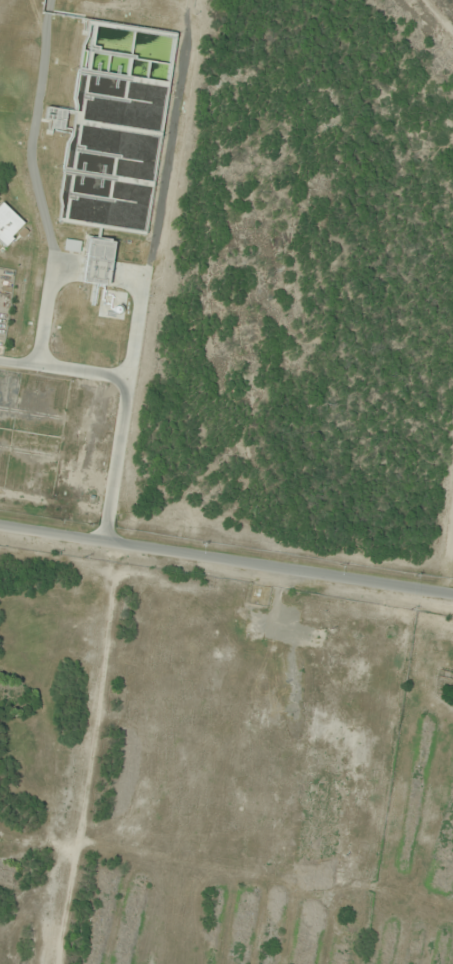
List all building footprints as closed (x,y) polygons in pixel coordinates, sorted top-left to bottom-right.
[(1,202),(0,204),(0,244),(2,247),(24,225),(1,202)]
